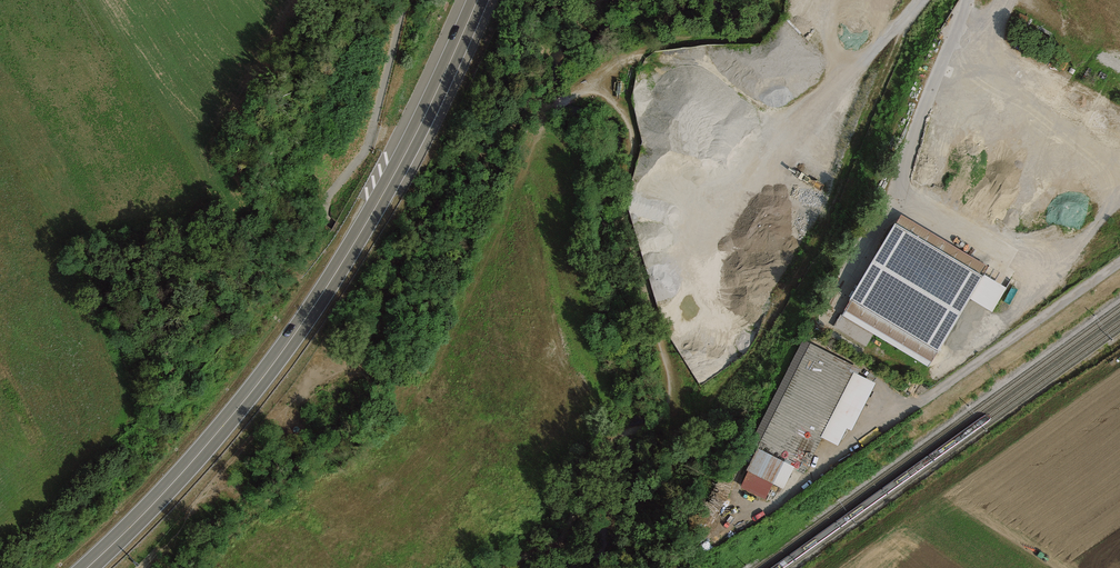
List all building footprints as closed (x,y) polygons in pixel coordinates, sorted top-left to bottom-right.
[(901,215),(897,224),(982,276),(983,275),(988,267),(901,215)] [(897,224),(895,223),(850,300),(937,352),(939,353),(970,298),(982,276),(897,224)] [(1007,287),(983,275),(982,276),(970,298),(993,312),(1007,287)] [(928,366),(937,352),(850,300),(842,315),(928,366)] [(860,369),(803,340),(750,445),(757,448),(746,470),(749,471),(741,487),(766,499),(773,485),(783,490),(794,469),(803,474),(821,438),(854,373),(858,375),(860,369)] [(858,375),(854,373),(821,438),(838,447),(847,429),(852,431),(876,383),(858,375)]
